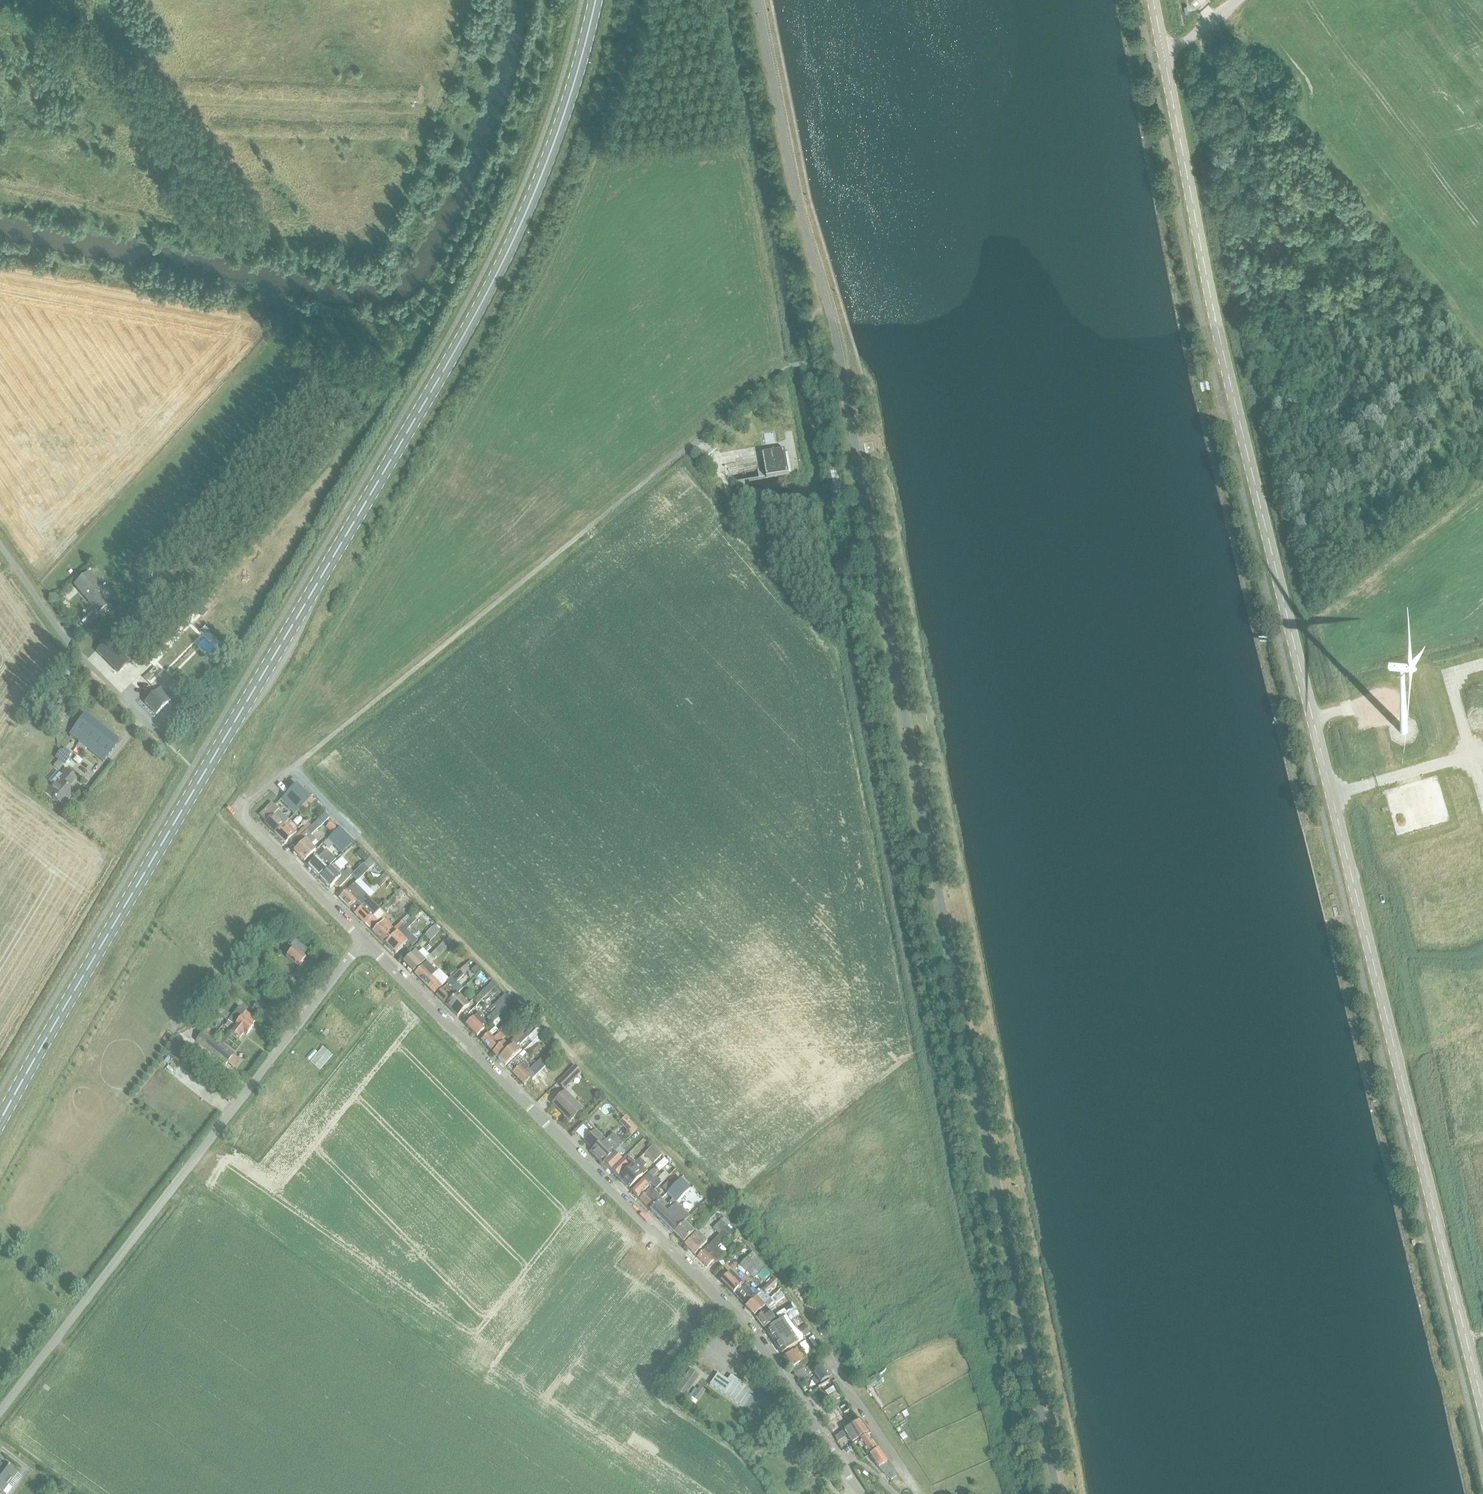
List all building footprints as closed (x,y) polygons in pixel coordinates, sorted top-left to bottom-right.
[(767,478),(789,474),(785,450),(763,454),(767,478)] [(74,586),(87,602),(98,614),(107,605),(97,593),(102,589),(89,574),(74,586)] [(129,662),(108,641),(97,652),(118,673),(129,662)] [(155,686),(160,681),(148,670),(143,675),(155,686)] [(151,686),(140,675),(137,671),(129,679),(132,683),(143,694),(151,686)] [(157,692),(145,704),(156,715),(172,699),(163,689),(159,694),(157,692)] [(120,742),(95,723),(85,715),(69,735),(79,742),(75,748),(76,748),(73,752),(80,757),(82,753),(100,767),(105,761),(120,742)] [(1400,730),(1400,731),(1400,732),(1400,733),(1401,734),(1402,735),(1403,735),(1404,735),(1405,735),(1406,735),(1407,734),(1408,733),(1408,732),(1408,731),(1408,730),(1408,729),(1407,728),(1406,728),(1406,727),(1405,727),(1404,727),(1403,727),(1402,728),(1401,728),(1401,729),(1400,729),(1400,730)] [(70,759),(61,751),(57,756),(60,758),(53,766),(58,770),(65,762),(66,763),(70,759)] [(53,785),(47,792),(62,806),(74,793),(68,787),(71,784),(76,779),(66,770),(62,775),(58,772),(49,782),(53,785)] [(297,785),(280,801),(294,815),(297,812),(301,816),(314,803),(297,785)] [(265,823),(276,834),(287,823),(289,821),(272,804),(260,816),(266,822),(265,823)] [(312,827),(292,847),(296,851),(294,853),(304,863),(315,851),(310,846),(316,841),(311,836),(319,828),(330,818),(325,814),(315,824),(312,827)] [(300,825),(304,819),(299,815),(294,822),(300,825)] [(287,823),(276,834),(285,844),(296,833),(287,823)] [(331,823),(326,827),(332,833),(337,828),(331,823)] [(289,843),(292,847),(312,827),(309,824),(305,827),(289,843)] [(328,840),(342,854),(353,843),(340,829),(328,840)] [(309,868),(319,878),(336,861),(326,851),(319,858),(315,854),(305,864),(309,867),(309,868)] [(353,876),(358,881),(374,866),(369,860),(353,876)] [(320,879),(330,889),(335,884),(339,888),(351,877),(346,872),(345,873),(343,871),(344,869),(337,862),(320,879)] [(384,873),(376,882),(381,887),(389,878),(384,873)] [(350,909),(365,894),(355,884),(339,898),(350,909)] [(400,890),(393,897),(397,900),(404,893),(400,890)] [(365,894),(350,909),(355,914),(365,925),(380,910),(365,894)] [(385,907),(387,910),(396,900),(393,898),(385,907)] [(365,925),(370,929),(381,918),(386,913),(381,909),(380,910),(365,925)] [(403,927),(385,944),(396,954),(404,947),(408,951),(417,942),(407,931),(417,920),(413,916),(403,926),(403,927)] [(385,945),(385,944),(403,927),(401,924),(400,923),(394,929),(385,921),(381,926),(373,933),(385,945)] [(425,937),(430,942),(440,933),(435,927),(425,937)] [(303,956),(307,950),(293,939),(288,945),(293,949),(286,958),(299,968),(306,959),(303,956)] [(427,963),(414,974),(425,984),(432,977),(436,972),(430,966),(433,964),(432,963),(433,961),(446,949),(442,944),(429,956),(426,960),(427,962),(427,963)] [(416,950),(403,962),(413,972),(425,960),(416,950)] [(449,975),(452,978),(453,977),(454,978),(460,972),(457,968),(449,975)] [(484,970),(478,975),(485,982),(491,977),(484,970)] [(436,996),(447,1006),(458,995),(450,987),(455,982),(456,983),(463,975),(460,972),(454,978),(453,977),(452,978),(447,983),(448,984),(436,996)] [(432,977),(425,984),(434,994),(442,987),(432,977)] [(493,981),(484,990),(473,1001),(477,1005),(497,985),(493,981)] [(505,994),(493,1005),(497,1009),(487,1019),(491,1023),(512,1002),(505,994)] [(458,995),(447,1006),(458,1017),(470,1006),(458,995)] [(252,1009),(261,1017),(266,1012),(256,1004),(252,1009)] [(220,1007),(216,1013),(226,1021),(231,1015),(220,1007)] [(239,1040),(244,1034),(247,1036),(254,1027),(253,1026),(257,1021),(239,1007),(228,1021),(235,1026),(230,1032),(239,1040)] [(465,1025),(477,1037),(484,1030),(489,1026),(481,1018),(482,1017),(479,1013),(465,1025)] [(517,1018),(521,1022),(526,1016),(523,1013),(517,1018)] [(526,1039),(531,1044),(532,1043),(532,1044),(541,1036),(541,1035),(543,1033),(538,1028),(535,1025),(527,1033),(522,1037),(525,1040),(526,1039)] [(504,1042),(492,1053),(499,1060),(516,1044),(522,1037),(527,1033),(523,1029),(506,1045),(504,1042)] [(227,1064),(233,1068),(239,1059),(204,1031),(196,1041),(227,1064)] [(490,1035),(482,1042),(491,1051),(498,1045),(505,1038),(500,1033),(494,1040),(490,1035)] [(531,1044),(525,1049),(528,1053),(533,1057),(542,1049),(537,1044),(543,1038),(541,1036),(532,1044),(532,1043),(531,1044)] [(166,1055),(178,1064),(190,1048),(178,1039),(166,1055)] [(522,1050),(516,1044),(499,1060),(506,1066),(517,1055),(522,1050)] [(317,1060),(324,1067),(335,1055),(328,1049),(317,1060)] [(520,1056),(507,1067),(513,1073),(512,1073),(524,1085),(531,1078),(532,1080),(543,1070),(547,1066),(542,1060),(541,1059),(530,1070),(528,1068),(530,1066),(522,1058),(526,1054),(524,1051),(519,1055),(520,1056)] [(557,1084),(563,1090),(580,1074),(574,1067),(557,1084)] [(543,1070),(532,1080),(525,1086),(538,1099),(548,1088),(546,1085),(552,1079),(547,1074),(543,1070)] [(552,1104),(570,1122),(583,1109),(565,1091),(552,1104)] [(634,1133),(641,1126),(628,1114),(621,1121),(634,1133)] [(603,1164),(613,1153),(619,1147),(627,1140),(624,1137),(620,1141),(614,1135),(606,1143),(596,1132),(585,1142),(593,1150),(591,1152),(603,1164)] [(251,1148),(256,1152),(261,1147),(256,1143),(251,1148)] [(652,1146),(644,1154),(654,1163),(662,1155),(652,1146)] [(613,1153),(603,1164),(611,1171),(622,1161),(618,1157),(622,1153),(622,1154),(624,1152),(619,1147),(613,1153)] [(632,1166),(619,1179),(629,1190),(643,1177),(648,1171),(644,1168),(647,1165),(640,1159),(634,1165),(632,1166)] [(611,1171),(619,1179),(632,1166),(634,1165),(630,1161),(626,1165),(622,1161),(611,1171)] [(651,1184),(657,1190),(660,1186),(657,1183),(660,1180),(657,1177),(654,1181),(648,1175),(636,1186),(631,1191),(638,1198),(649,1187),(648,1186),(651,1184)] [(650,1210),(673,1233),(683,1223),(690,1216),(677,1203),(690,1190),(680,1180),(667,1194),(673,1200),(667,1205),(661,1199),(660,1200),(650,1210)] [(650,1211),(650,1210),(660,1200),(649,1190),(639,1200),(650,1211)] [(715,1214),(704,1225),(709,1230),(719,1219),(715,1214)] [(714,1229),(719,1235),(727,1227),(721,1221),(714,1229)] [(683,1223),(673,1233),(683,1244),(693,1233),(683,1223)] [(727,1227),(719,1235),(716,1238),(697,1258),(706,1267),(705,1268),(706,1269),(714,1260),(716,1262),(724,1254),(717,1247),(721,1243),(731,1234),(727,1230),(731,1227),(729,1225),(727,1227)] [(684,1245),(695,1255),(706,1243),(696,1233),(684,1245)] [(751,1254),(740,1266),(753,1279),(765,1267),(751,1254)] [(721,1281),(733,1294),(743,1283),(732,1271),(721,1281)] [(756,1296),(745,1306),(754,1316),(771,1300),(765,1293),(776,1282),(773,1279),(756,1296)] [(733,1294),(745,1306),(756,1296),(743,1283),(733,1294)] [(772,1300),(775,1304),(783,1297),(780,1293),(772,1300)] [(780,1321),(786,1317),(794,1311),(791,1306),(777,1317),(780,1321)] [(756,1318),(764,1328),(775,1319),(767,1310),(756,1318)] [(787,1317),(789,1320),(797,1315),(795,1311),(787,1317)] [(780,1321),(766,1329),(774,1341),(782,1354),(803,1339),(802,1338),(810,1332),(806,1325),(799,1330),(795,1326),(794,1327),(790,1322),(786,1317),(780,1321)] [(799,1345),(806,1354),(812,1350),(805,1341),(799,1345)] [(796,1349),(784,1357),(792,1369),(791,1369),(792,1369),(792,1370),(803,1363),(804,1365),(807,1363),(808,1362),(805,1358),(803,1359),(796,1349)] [(815,1362),(806,1368),(810,1373),(820,1366),(815,1359),(813,1360),(815,1362)] [(803,1363),(792,1370),(799,1380),(801,1380),(808,1374),(810,1373),(806,1368),(804,1365),(803,1363)] [(810,1373),(808,1374),(811,1377),(815,1375),(816,1377),(812,1380),(816,1386),(828,1377),(820,1366),(810,1373)] [(700,1376),(690,1369),(675,1390),(685,1397),(700,1376)] [(717,1373),(709,1385),(751,1413),(759,1402),(742,1390),(746,1385),(731,1375),(727,1380),(717,1373)] [(699,1383),(691,1396),(700,1401),(708,1388),(699,1383)] [(827,1388),(831,1396),(841,1391),(837,1383),(827,1388)] [(858,1420),(844,1430),(852,1443),(858,1439),(867,1433),(858,1420)] [(861,1442),(869,1455),(877,1449),(867,1434),(859,1440),(861,1442)] [(877,1449),(869,1455),(879,1469),(892,1479),(896,1476),(877,1449)] [(0,1464),(0,1491),(1,1492),(10,1480),(12,1481),(18,1474),(2,1462),(0,1464)]
